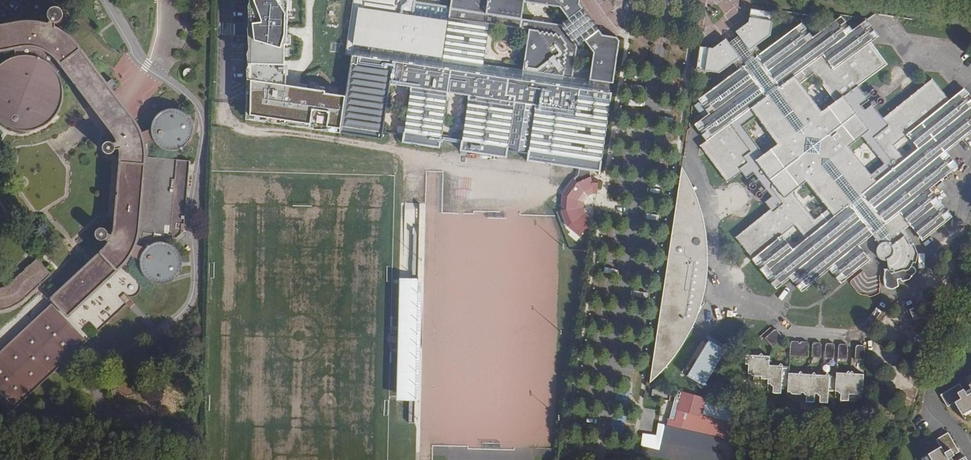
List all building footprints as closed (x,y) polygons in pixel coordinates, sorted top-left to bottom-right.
[(15,25),(10,26),(0,28),(0,50),(20,47),(27,47),(32,47),(36,48),(42,50),(47,52),(52,56),(58,61),(64,67),(77,84),(84,93),(98,111),(108,124),(113,130),(115,134),(117,139),(118,142),(111,144),(109,143),(107,142),(105,142),(102,143),(101,145),(100,147),(100,150),(101,152),(102,153),(103,154),(105,155),(108,155),(109,154),(111,153),(112,152),(112,151),(119,150),(120,155),(120,159),(120,163),(118,186),(116,220),(115,225),(114,230),(113,233),(112,236),(110,240),(108,243),(103,250),(98,254),(48,301),(41,293),(0,331),(0,399),(11,411),(90,336),(84,330),(91,323),(98,330),(126,304),(120,297),(125,293),(127,295),(128,296),(129,297),(131,297),(132,297),(134,297),(136,297),(138,296),(139,294),(140,293),(141,291),(142,290),(142,288),(142,286),(142,285),(141,284),(141,283),(139,281),(127,268),(129,265),(131,262),(134,259),(136,256),(137,256),(140,258),(140,262),(140,265),(141,267),(142,270),(145,275),(147,277),(150,279),(152,280),(155,281),(161,282),(163,282),(166,281),(169,280),(171,278),(174,277),(176,275),(179,270),(180,268),(181,265),(181,259),(180,256),(180,254),(178,251),(177,248),(175,247),(173,245),(170,243),(168,242),(166,242),(167,233),(169,233),(169,236),(173,237),(181,230),(186,159),(177,158),(173,158),(173,150),(175,150),(178,150),(181,148),(183,147),(186,145),(188,143),(191,138),(192,135),(192,133),(192,127),(192,124),(191,121),(190,119),(186,114),(184,112),(181,111),(178,110),(176,109),(173,109),(170,109),(167,109),(164,110),(162,111),(159,113),(155,117),(154,120),(153,122),(152,125),(151,128),(140,132),(139,130),(138,128),(136,124),(132,118),(127,112),(96,70),(102,62),(111,68),(120,57),(105,46),(69,0),(32,0),(15,25)] [(249,11),(248,21),(248,41),(248,52),(246,105),(246,121),(340,135),(346,92),(287,84),(288,0),(249,0),(249,11)] [(345,56),(351,57),(346,92),(340,135),(381,141),(389,85),(411,88),(403,144),(440,150),(448,93),(469,96),(461,153),(507,160),(508,152),(529,155),(528,163),(579,170),(588,172),(600,174),(620,39),(621,37),(603,34),(591,18),(580,3),(581,0),(353,0),(345,56)] [(869,26),(865,21),(851,31),(848,27),(841,32),(838,28),(845,23),(840,16),(811,38),(809,34),(802,39),(799,34),(805,29),(800,23),(760,53),(755,46),(768,36),(771,14),(751,11),(749,21),(747,23),(733,33),(736,36),(804,125),(803,131),(796,131),(728,42),(725,39),(715,47),(710,50),(697,48),(694,70),(717,73),(731,63),(736,70),(696,101),(701,106),(708,101),(711,106),(704,111),(707,115),(692,126),(696,132),(704,127),(707,131),(700,137),(703,141),(697,146),(700,149),(725,183),(740,172),(745,179),(752,174),(756,179),(750,183),(749,183),(747,184),(747,185),(746,187),(747,189),(748,190),(749,190),(750,190),(752,190),(753,189),(753,188),(753,186),(758,182),(764,190),(759,194),(758,193),(757,193),(755,193),(754,194),(754,195),(754,196),(754,197),(754,198),(755,200),(757,200),(759,200),(760,199),(761,198),(761,196),(766,192),(770,198),(763,204),(768,211),(733,238),(754,266),(760,261),(764,266),(758,271),(765,280),(771,276),(774,280),(768,284),(773,291),(788,279),(791,283),(797,278),(800,282),(794,287),(799,293),(827,271),(830,275),(837,269),(841,274),(834,280),(838,285),(869,261),(857,247),(861,244),(870,237),(878,247),(876,248),(876,249),(875,250),(874,251),(874,252),(874,254),(874,256),(875,258),(876,260),(877,260),(879,261),(880,261),(881,261),(883,261),(884,261),(884,268),(882,269),(881,283),(882,286),(883,287),(883,288),(885,289),(886,290),(887,291),(889,291),(891,290),(892,290),(893,289),(894,288),(895,287),(895,286),(896,284),(896,283),(896,281),(898,281),(898,284),(906,282),(914,272),(915,269),(910,268),(911,265),(915,265),(916,256),(912,245),(908,245),(903,236),(905,235),(902,232),(908,227),(921,243),(952,218),(946,212),(940,217),(937,212),(943,207),(935,198),(929,202),(926,198),(932,194),(928,188),(956,167),(951,161),(945,166),(942,162),(948,157),(944,152),(970,131),(970,99),(964,103),(961,100),(968,95),(963,89),(947,101),(931,79),(889,111),(880,118),(873,109),(876,107),(877,108),(878,108),(880,107),(881,107),(883,105),(883,103),(882,101),(881,100),(879,99),(878,99),(876,100),(874,103),(871,106),(869,104),(862,109),(860,108),(868,101),(866,99),(868,97),(870,98),(872,98),(873,97),(874,95),(875,93),(874,91),(872,90),(870,90),(869,90),(867,91),(867,93),(867,94),(864,96),(857,87),(886,65),(869,44),(878,37),(872,31),(867,35),(863,31),(869,26)] [(804,125),(736,36),(728,42),(796,131),(803,131),(804,125)] [(55,69),(51,65),(48,62),(43,59),(39,56),(34,55),(29,53),(24,53),(19,53),(14,54),(9,56),(4,59),(0,62),(0,118),(2,120),(7,123),(11,125),(16,126),(21,127),(26,127),(32,126),(37,125),(41,123),(46,120),(50,117),(53,113),(56,109),(58,104),(60,99),(61,94),(61,89),(60,84),(59,79),(57,74),(55,69)] [(187,80),(189,80),(190,79),(191,78),(192,76),(192,75),(192,74),(191,72),(191,71),(189,70),(188,69),(187,69),(185,69),(184,69),(182,70),(182,71),(181,72),(180,73),(180,75),(180,76),(181,78),(182,79),(183,80),(184,80),(186,81),(187,80)] [(704,89),(705,87),(704,86),(703,84),(702,83),(700,83),(698,83),(697,84),(695,85),(695,87),(695,89),(696,90),(697,92),(698,92),(700,92),(702,92),(703,91),(704,89)] [(804,151),(818,153),(820,140),(806,138),(804,151)] [(889,236),(830,159),(823,159),(822,165),(881,242),(889,242),(889,236)] [(659,318),(650,381),(660,371),(665,365),(673,356),(679,348),(687,334),(691,328),(695,319),(700,305),(702,297),(704,289),(706,279),(707,262),(708,249),(707,236),(705,225),(703,215),(701,206),(697,197),(692,184),(686,172),(682,166),(677,200),(667,263),(659,318)] [(585,230),(591,231),(593,219),(590,219),(585,213),(583,209),(582,206),(583,203),(584,199),(592,192),(597,191),(599,182),(593,180),(588,172),(579,170),(578,178),(574,179),(562,195),(563,213),(563,215),(570,230),(577,237),(578,237),(585,230)] [(575,239),(577,237),(570,230),(563,215),(559,216),(566,231),(575,239)] [(415,402),(418,402),(421,281),(418,281),(419,226),(414,226),(413,281),(399,281),(396,401),(410,402),(409,425),(415,425),(415,402)] [(97,229),(95,230),(94,231),(93,232),(93,234),(92,235),(92,237),(93,239),(94,240),(95,241),(97,242),(99,242),(100,242),(102,241),(103,240),(104,239),(105,238),(105,236),(105,235),(105,233),(104,231),(103,230),(102,229),(100,229),(98,229),(97,229)] [(3,308),(8,306),(13,305),(17,302),(21,300),(25,298),(29,294),(50,274),(35,259),(17,276),(11,281),(7,283),(4,285),(0,286),(0,309),(3,308)] [(49,287),(47,288),(46,289),(45,290),(45,292),(46,294),(48,295),(49,295),(51,295),(53,294),(53,293),(54,291),(54,289),(52,288),(51,287),(49,287)] [(775,330),(762,341),(769,349),(780,340),(781,336),(775,330)] [(710,340),(684,374),(700,386),(726,353),(710,340)] [(788,345),(787,356),(806,357),(807,346),(805,343),(790,342),(788,345)] [(813,343),(811,346),(810,358),(819,358),(820,347),(818,344),(813,343)] [(832,345),(826,345),(824,347),(823,359),(833,359),(834,348),(832,345)] [(844,346),(839,345),(837,348),(836,360),(845,360),(846,349),(844,346)] [(855,347),(853,349),(852,361),(862,361),(863,350),(862,347),(855,347)] [(857,396),(860,394),(861,375),(834,373),(834,377),(787,373),(787,368),(766,366),(767,358),(744,355),(743,366),(747,366),(746,374),(750,377),(759,378),(759,380),(765,381),(765,385),(769,386),(769,388),(771,388),(770,394),(778,395),(779,389),(785,389),(785,392),(789,396),(798,397),(800,393),(803,394),(803,395),(804,396),(804,403),(811,404),(812,394),(816,394),(816,397),(819,398),(818,404),(825,405),(826,393),(834,393),(840,397),(839,403),(847,403),(847,395),(857,396)] [(962,393),(958,385),(939,395),(946,408),(953,404),(963,423),(970,419),(970,375),(963,379),(969,390),(970,394),(965,397),(962,393)] [(733,405),(676,390),(673,402),(663,400),(658,417),(665,419),(656,454),(681,459),(714,459),(720,436),(725,437),(733,405)] [(859,404),(860,394),(857,396),(847,395),(847,403),(859,404)] [(950,459),(958,454),(946,433),(934,440),(939,448),(919,459),(947,459),(950,459)]
